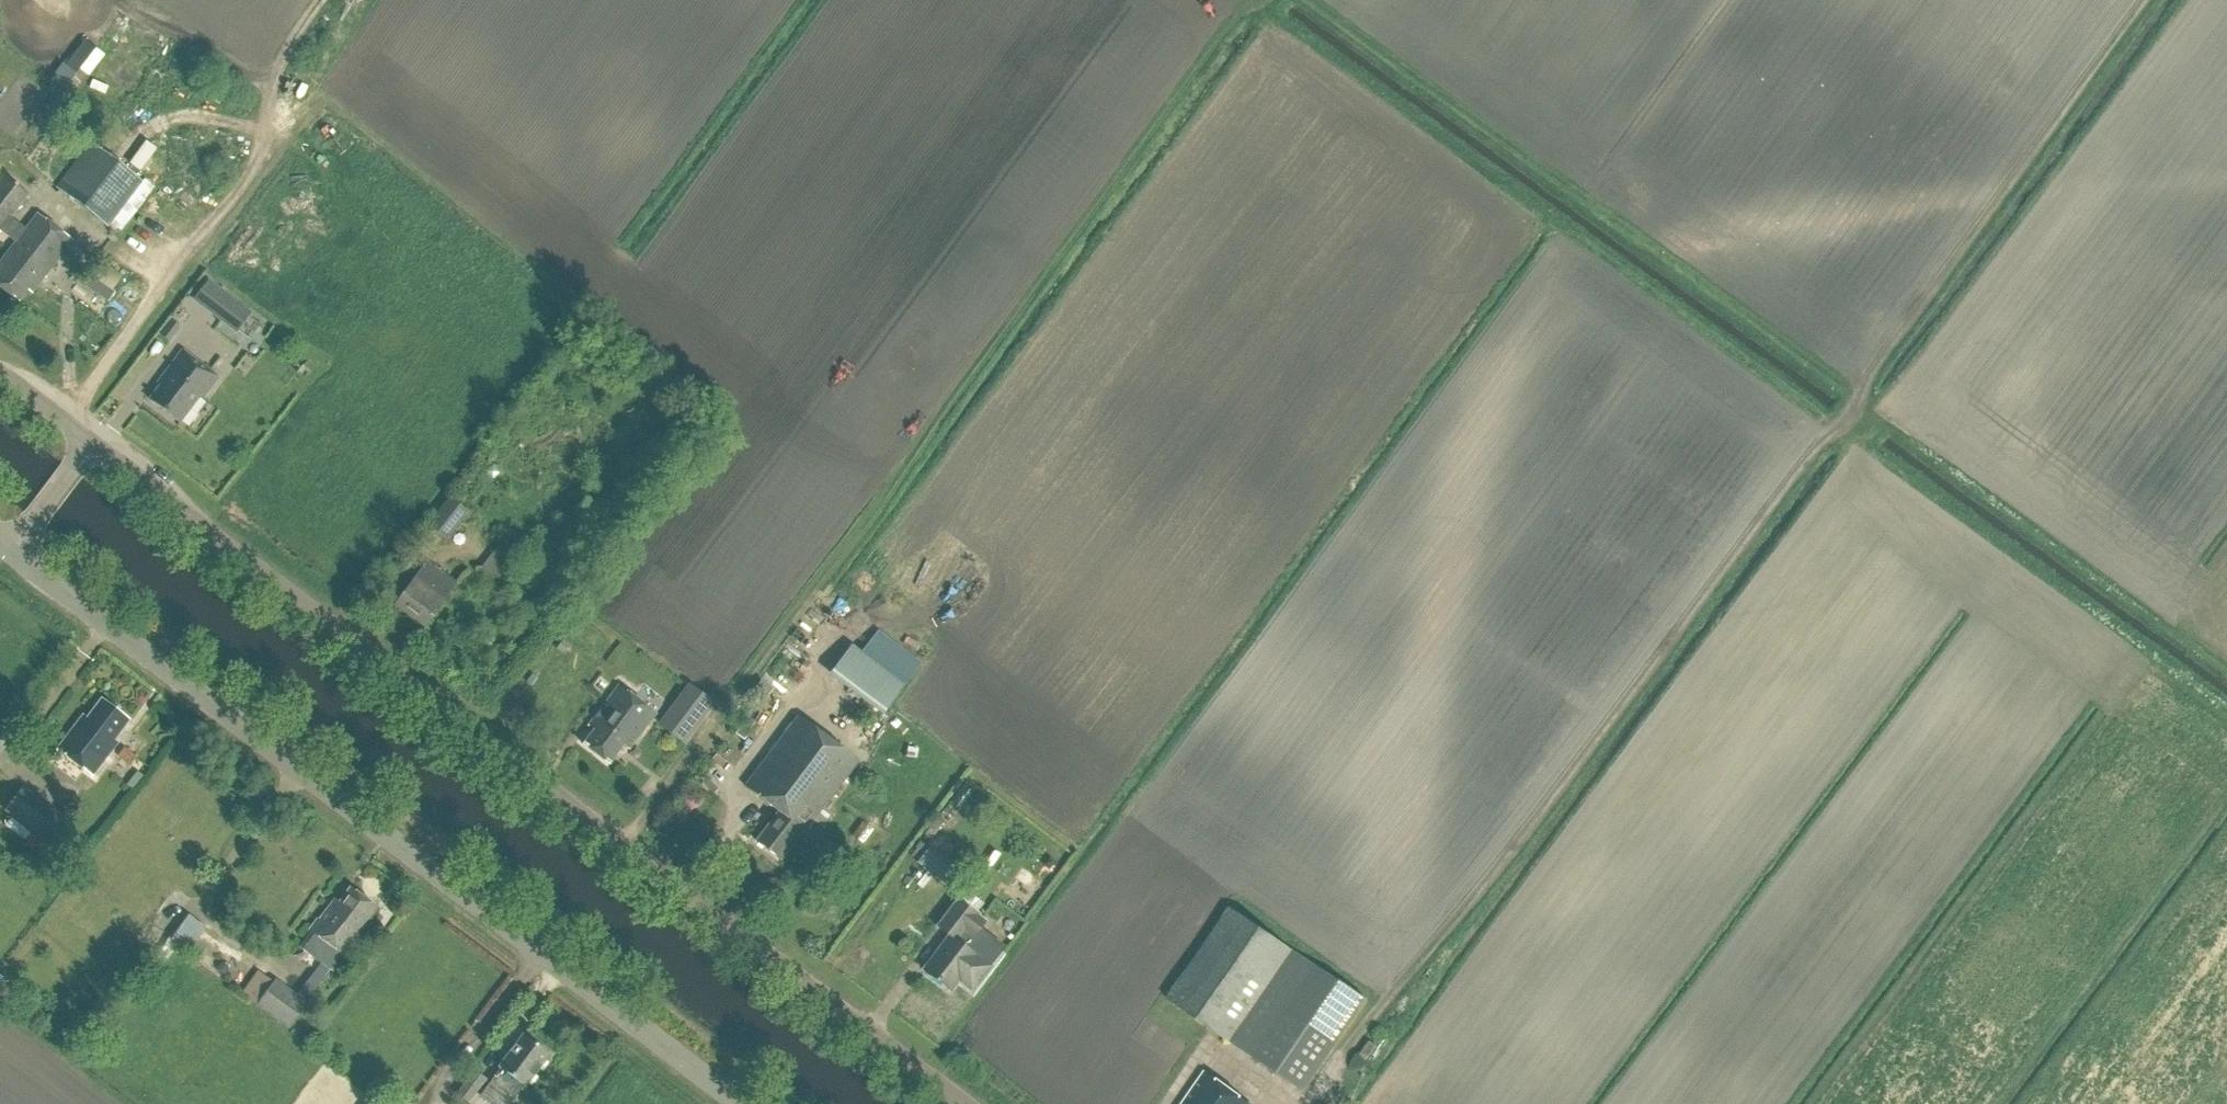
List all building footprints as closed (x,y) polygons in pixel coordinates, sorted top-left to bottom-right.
[(224,141),(232,125),(220,120),(213,136),(224,141)] [(90,141),(55,187),(107,227),(141,181),(90,141)] [(122,146),(115,155),(135,169),(142,160),(122,146)] [(10,218),(28,194),(17,186),(18,185),(16,183),(15,184),(4,176),(0,182),(0,231),(10,218)] [(0,263),(0,287),(19,302),(27,290),(32,293),(45,276),(43,274),(49,266),(51,268),(71,240),(37,214),(26,229),(10,218),(0,231),(0,232),(15,243),(0,263)] [(236,303),(222,292),(209,310),(223,321),(236,303)] [(160,386),(149,401),(179,423),(199,397),(201,399),(217,378),(182,351),(157,384),(160,386)] [(449,497),(427,525),(446,539),(467,512),(449,497)] [(481,567),(499,580),(503,583),(511,574),(524,556),(503,539),(481,567)] [(429,563),(423,571),(420,570),(394,605),(423,627),(444,599),(443,598),(455,582),(429,563)] [(846,662),(827,695),(887,730),(906,697),(846,662)] [(626,751),(652,717),(616,690),(587,729),(592,733),(580,749),(606,768),(621,747),(626,751)] [(87,719),(83,716),(58,748),(92,775),(117,742),(113,739),(128,719),(101,699),(87,719)] [(679,699),(669,712),(690,727),(700,715),(679,699)] [(739,723),(744,738),(761,733),(756,718),(739,723)] [(754,845),(777,862),(800,833),(802,835),(807,828),(814,833),(820,826),(813,821),(855,764),(796,719),(742,790),(776,815),(754,845)] [(15,751),(0,741),(0,774),(15,751)] [(137,757),(124,747),(116,757),(130,767),(137,757)] [(62,814),(23,783),(4,807),(32,829),(23,840),(32,847),(41,836),(43,837),(62,814)] [(310,929),(344,955),(366,926),(362,923),(374,907),(349,888),(339,902),(335,899),(319,920),(318,919),(310,929)] [(988,969),(974,959),(974,958),(969,954),(976,945),(970,941),(983,924),(955,903),(942,920),(935,929),(947,939),(921,973),(948,993),(955,983),(970,994),(988,969)] [(1165,998),(1307,1096),(1370,1002),(1229,907),(1165,998)] [(185,912),(167,937),(185,951),(203,925),(185,912)] [(241,992),(256,1004),(288,1029),(307,1003),(275,979),(272,982),(257,971),(241,992)] [(498,1066),(501,1067),(491,1081),(512,1097),(522,1084),(524,1085),(548,1054),(522,1034),(498,1066)] [(455,1093),(468,1103),(487,1078),(474,1068),(455,1093)] [(1204,1074),(1183,1103),(1247,1103),(1204,1074)]
